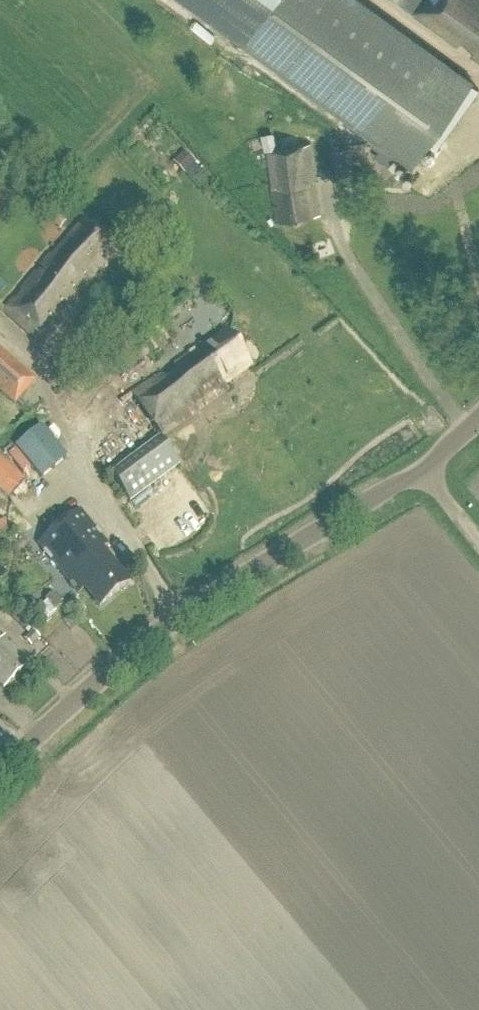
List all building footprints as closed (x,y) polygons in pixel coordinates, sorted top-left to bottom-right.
[(242,40),(412,164),(428,142),(436,147),(478,88),(478,87),(471,82),(472,81),(361,0),(187,0),(242,40)] [(415,12),(459,44),(463,38),(475,47),(471,53),(478,59),(478,0),(399,0),(415,12)] [(319,179),(302,133),(294,136),(294,138),(271,146),(271,144),(262,147),(277,189),(280,188),(292,223),(326,212),(315,180),(319,179)] [(0,156),(0,161),(5,166),(13,157),(14,156),(6,149),(5,150),(0,156)] [(238,150),(237,188),(259,189),(260,150),(238,150)] [(197,165),(186,152),(174,162),(185,175),(197,165)] [(197,166),(190,174),(205,189),(213,182),(197,166)] [(57,217),(51,224),(60,231),(66,224),(57,217)] [(96,280),(119,253),(86,224),(54,262),(53,261),(7,315),(45,348),(100,283),(96,280)] [(168,322),(156,330),(165,343),(177,334),(168,322)] [(254,370),(229,335),(203,354),(200,350),(175,368),(179,374),(167,382),(163,377),(135,398),(165,440),(231,393),(228,389),(254,370)] [(136,367),(123,349),(110,359),(108,356),(100,362),(102,364),(84,377),(75,364),(54,379),(64,392),(58,397),(70,414),(108,386),(106,383),(121,372),(123,376),(136,367)] [(35,383),(0,353),(0,393),(15,406),(35,383)] [(42,429),(16,450),(41,481),(67,460),(42,429)] [(112,479),(131,503),(177,469),(179,467),(162,443),(126,468),(113,478),(112,479)] [(9,502),(26,482),(0,460),(0,494),(9,502)] [(67,580),(102,552),(108,548),(80,514),(40,547),(67,580)] [(129,585),(102,552),(67,580),(79,595),(84,591),(99,610),(129,585)] [(43,624),(62,608),(53,596),(44,604),(45,605),(34,614),(43,624)] [(31,648),(40,640),(33,632),(24,641),(31,648)] [(5,691),(31,665),(6,640),(4,642),(0,639),(0,686),(5,691)]
